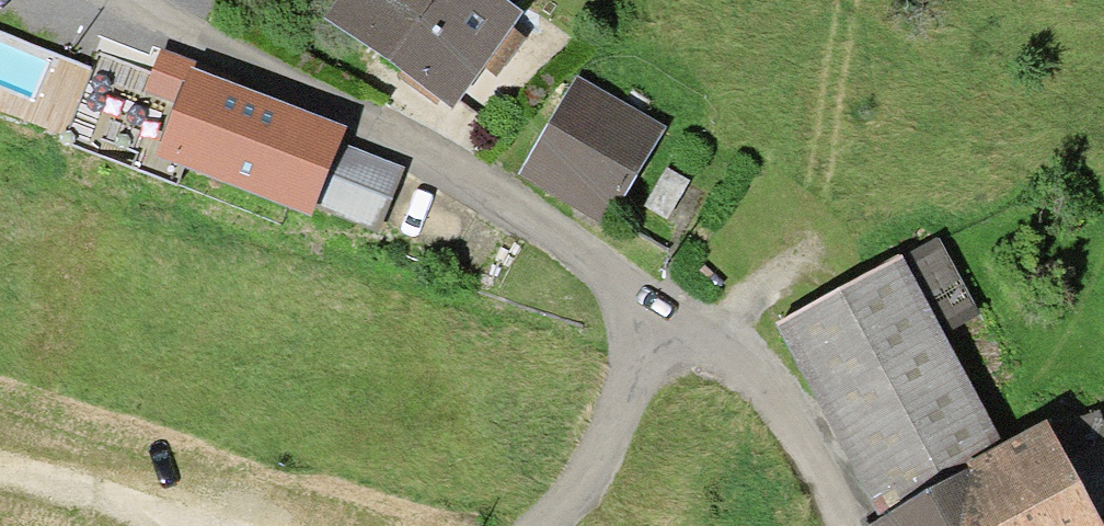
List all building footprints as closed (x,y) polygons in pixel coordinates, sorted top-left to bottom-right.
[(445,99),(504,22),(475,0),(355,0),(340,20),(398,63),(445,99)] [(504,22),(520,0),(475,0),(504,22)] [(177,158),(202,94),(106,55),(70,146),(125,168),(135,141),(177,158)] [(534,176),(610,220),(659,136),(583,91),(534,176)] [(187,121),(177,158),(374,233),(393,185),(326,159),(333,144),(299,130),(202,94),(187,121)] [(646,206),(667,219),(689,183),(667,170),(646,206)] [(776,328),(886,523),(1006,454),(903,263),(776,328)] [(1006,454),(886,523),(888,525),(1099,525),(1050,436),(1006,454)]
